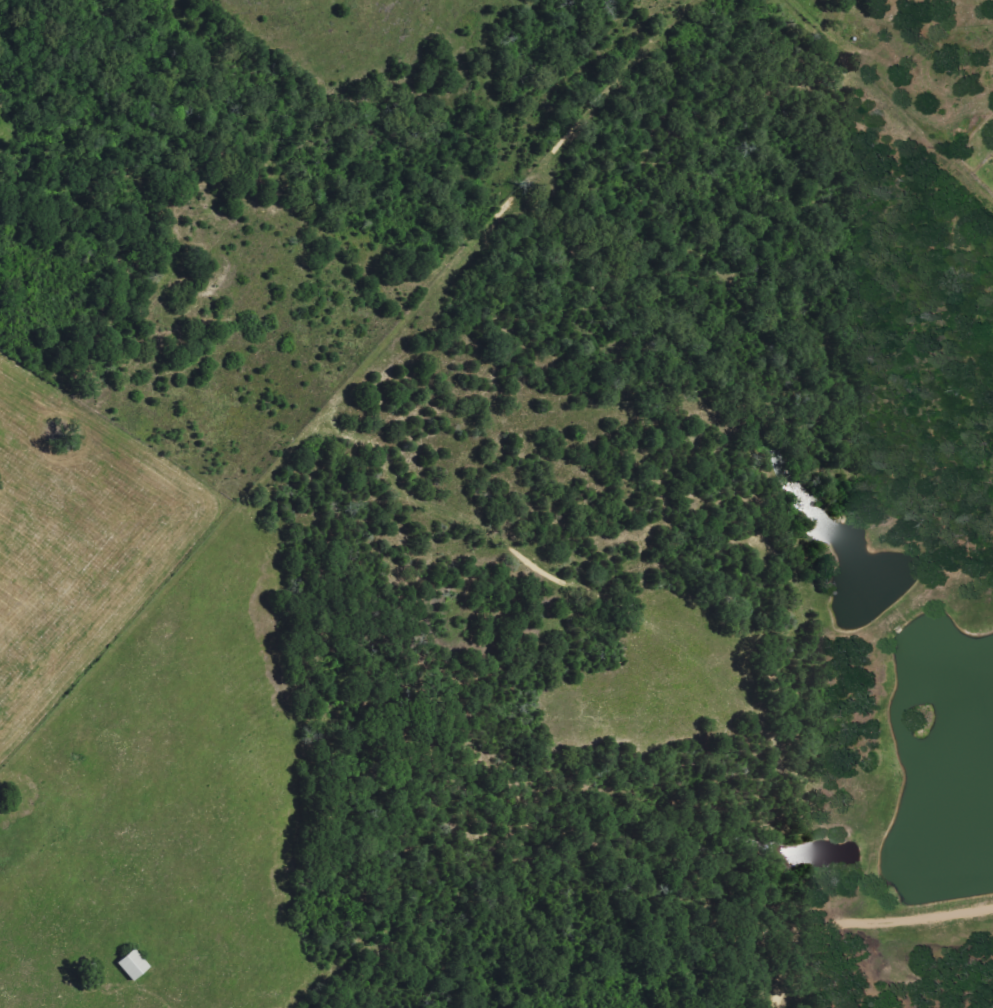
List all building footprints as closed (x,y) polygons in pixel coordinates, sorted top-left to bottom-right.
[(119,964),(135,983),(151,969),(136,950),(119,964)]
